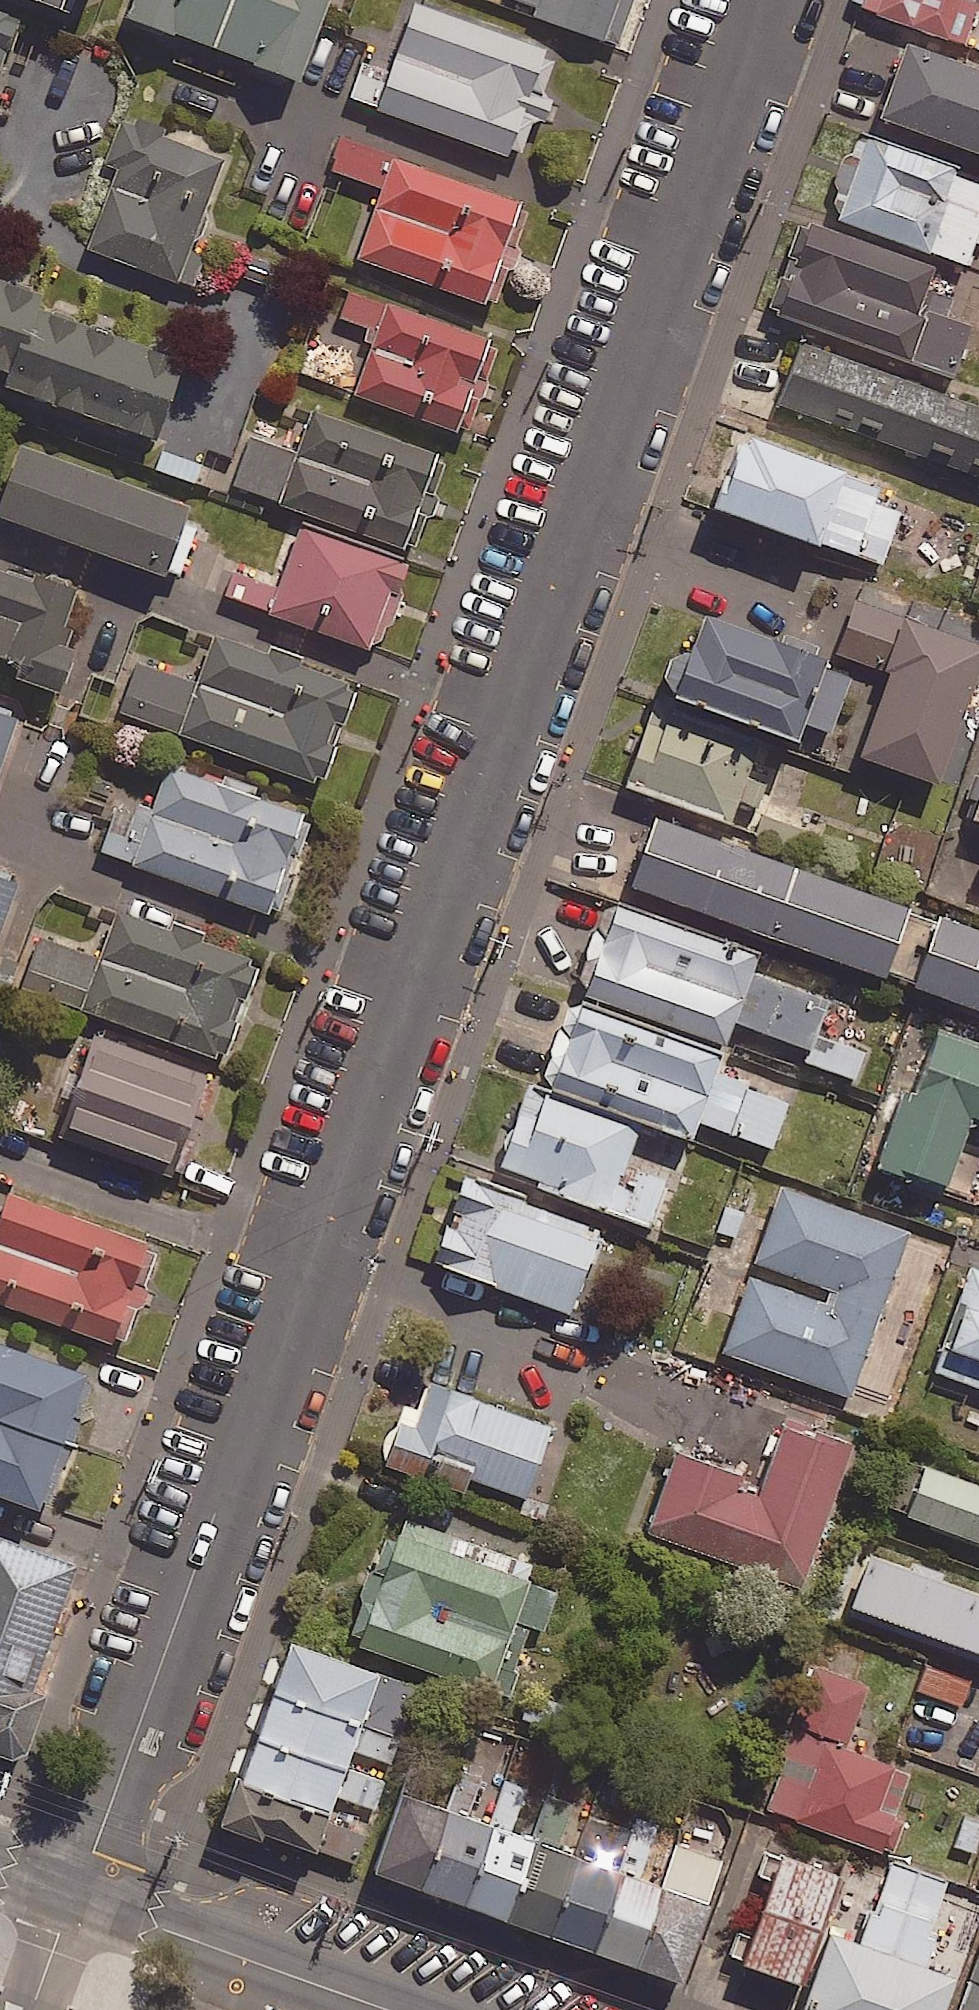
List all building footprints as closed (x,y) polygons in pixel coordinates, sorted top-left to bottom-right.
[(67,12),(72,0),(36,0),(67,12)] [(130,17),(299,81),(330,0),(136,0),(130,17)] [(509,2),(539,13),(536,20),(621,51),(639,0),(509,0),(509,2)] [(978,40),(978,0),(877,0),(978,40)] [(549,128),(557,105),(547,101),(559,68),(550,65),(552,60),(422,13),(398,80),(367,69),(354,105),(516,164),(519,157),(528,160),(541,125),(549,128)] [(0,22),(0,103),(27,32),(0,22)] [(895,110),(978,143),(978,52),(926,32),(895,110)] [(208,259),(195,254),(228,165),(126,127),(110,169),(122,174),(90,261),(193,300),(208,259)] [(494,305),(504,309),(535,224),(525,220),(528,211),(346,144),(335,175),(391,195),(365,265),(492,311),(494,305)] [(795,297),(967,357),(978,322),(978,262),(826,209),(795,297)] [(15,378),(43,300),(0,284),(0,373),(15,378)] [(360,401),(462,438),(464,431),(475,435),(504,355),(493,351),(496,344),(351,291),(340,321),(383,337),(360,401)] [(47,316),(18,396),(164,449),(193,369),(47,316)] [(789,412),(978,483),(978,387),(821,328),(789,412)] [(415,549),(423,551),(451,477),(443,474),(446,467),(316,419),(301,461),(253,443),(236,490),(413,555),(415,549)] [(754,423),(724,503),(900,568),(930,488),(754,423)] [(201,522),(27,457),(3,523),(177,587),(201,522)] [(415,572),(307,531),(287,584),(239,566),(226,600),(381,659),(415,572)] [(68,579),(33,566),(30,574),(0,564),(0,647),(15,652),(9,667),(51,682),(66,641),(49,634),(68,579)] [(868,755),(958,787),(978,728),(978,630),(879,594),(859,650),(901,664),(868,755)] [(880,668),(715,601),(680,688),(845,754),(880,668)] [(296,664),(300,653),(268,640),(264,651),(215,632),(196,680),(137,658),(119,705),(314,780),(351,685),(296,664)] [(0,705),(0,745),(13,710),(0,705)] [(779,748),(656,706),(627,788),(751,830),(779,748)] [(269,902),(276,904),(307,818),(300,815),(302,810),(165,761),(148,809),(117,798),(99,849),(266,909),(269,902)] [(751,830),(670,802),(641,882),(895,974),(924,895),(751,830)] [(0,864),(0,908),(14,869),(0,864)] [(631,889),(601,972),(829,1055),(859,973),(631,889)] [(255,956),(116,906),(98,958),(36,936),(19,984),(219,1055),(255,956)] [(925,979),(978,999),(978,916),(952,906),(925,979)] [(597,997),(567,1077),(720,1132),(724,1119),(799,1146),(819,1091),(741,1063),(745,1050),(597,997)] [(966,1176),(978,1139),(978,1024),(952,1015),(903,1153),(966,1176)] [(198,1067),(88,1029),(54,1130),(163,1168),(198,1067)] [(547,1086),(519,1163),(669,1217),(697,1140),(547,1086)] [(144,1332),(182,1225),(27,1170),(7,1227),(0,1224),(0,1280),(144,1332)] [(933,1222),(798,1178),(743,1346),(879,1389),(933,1222)] [(502,1182),(470,1268),(595,1314),(627,1228),(502,1182)] [(968,1264),(938,1346),(940,1346),(931,1371),(978,1389),(978,1268),(968,1264)] [(57,1508),(109,1367),(0,1327),(0,1487),(57,1508)] [(586,1422),(444,1365),(404,1465),(546,1522),(586,1422)] [(690,1442),(661,1529),(818,1582),(868,1434),(804,1413),(784,1474),(690,1442)] [(934,1456),(911,1540),(978,1558),(978,1468),(934,1456)] [(412,1505),(363,1645),(521,1700),(570,1559),(412,1505)] [(0,1528),(0,1747),(15,1753),(39,1685),(27,1681),(71,1552),(0,1528)] [(870,1552),(849,1612),(978,1659),(978,1591),(870,1552)] [(267,1688),(355,1719),(373,1667),(285,1636),(267,1688)] [(894,1679),(832,1656),(775,1808),(909,1859),(943,1769),(870,1741),(894,1679)] [(967,1673),(923,1661),(916,1689),(959,1701),(967,1673)] [(355,1719),(267,1688),(252,1729),(340,1760),(346,1744),(387,1758),(395,1733),(355,1719)] [(340,1760),(252,1729),(236,1776),(324,1807),(330,1790),(374,1806),(385,1775),(340,1760)] [(414,1881),(457,1896),(485,1819),(466,1812),(478,1782),(454,1773),(442,1805),(414,1881)] [(324,1807),(236,1776),(223,1813),(353,1859),(363,1832),(320,1817),(324,1807)] [(414,1881),(442,1805),(399,1789),(371,1864),(414,1881)] [(485,1819),(457,1896),(507,1915),(537,1835),(513,1827),(523,1799),(497,1789),(485,1819)] [(537,1835),(507,1915),(545,1929),(574,1851),(558,1845),(569,1815),(547,1807),(537,1835)] [(574,1851),(545,1929),(582,1943),(626,1826),(589,1812),(574,1851)] [(660,1878),(708,1896),(732,1831),(684,1813),(660,1878)] [(626,1826),(582,1943),(629,1960),(659,1879),(639,1871),(655,1826),(629,1817),(626,1826)] [(834,1870),(778,1848),(737,1955),(794,1977),(834,1870)] [(891,1859),(862,1939),(826,1926),(795,2009),(936,2009),(950,1971),(916,1959),(945,1878),(891,1859)] [(659,1879),(629,1960),(677,1978),(708,1896),(660,1878),(659,1879)]
